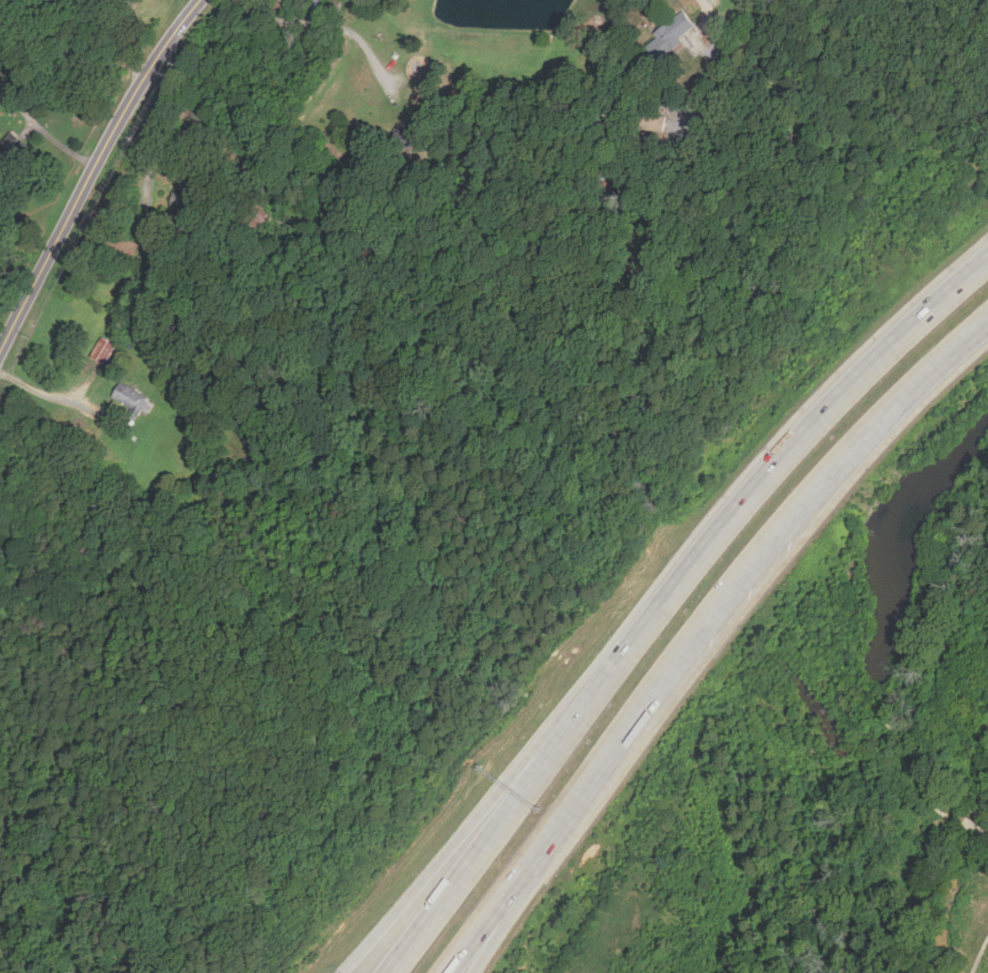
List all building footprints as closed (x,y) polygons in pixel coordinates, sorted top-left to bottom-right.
[(292,11),(303,1),(302,0),(282,0),(292,11)] [(641,40),(654,61),(683,43),(679,36),(694,26),(685,12),(641,40)] [(12,131),(0,144),(0,174),(1,175),(28,145),(12,131)] [(270,217),(261,209),(249,221),(257,229),(270,217)] [(90,356),(104,364),(115,345),(102,337),(90,356)] [(112,396),(147,415),(155,401),(120,381),(112,396)]
